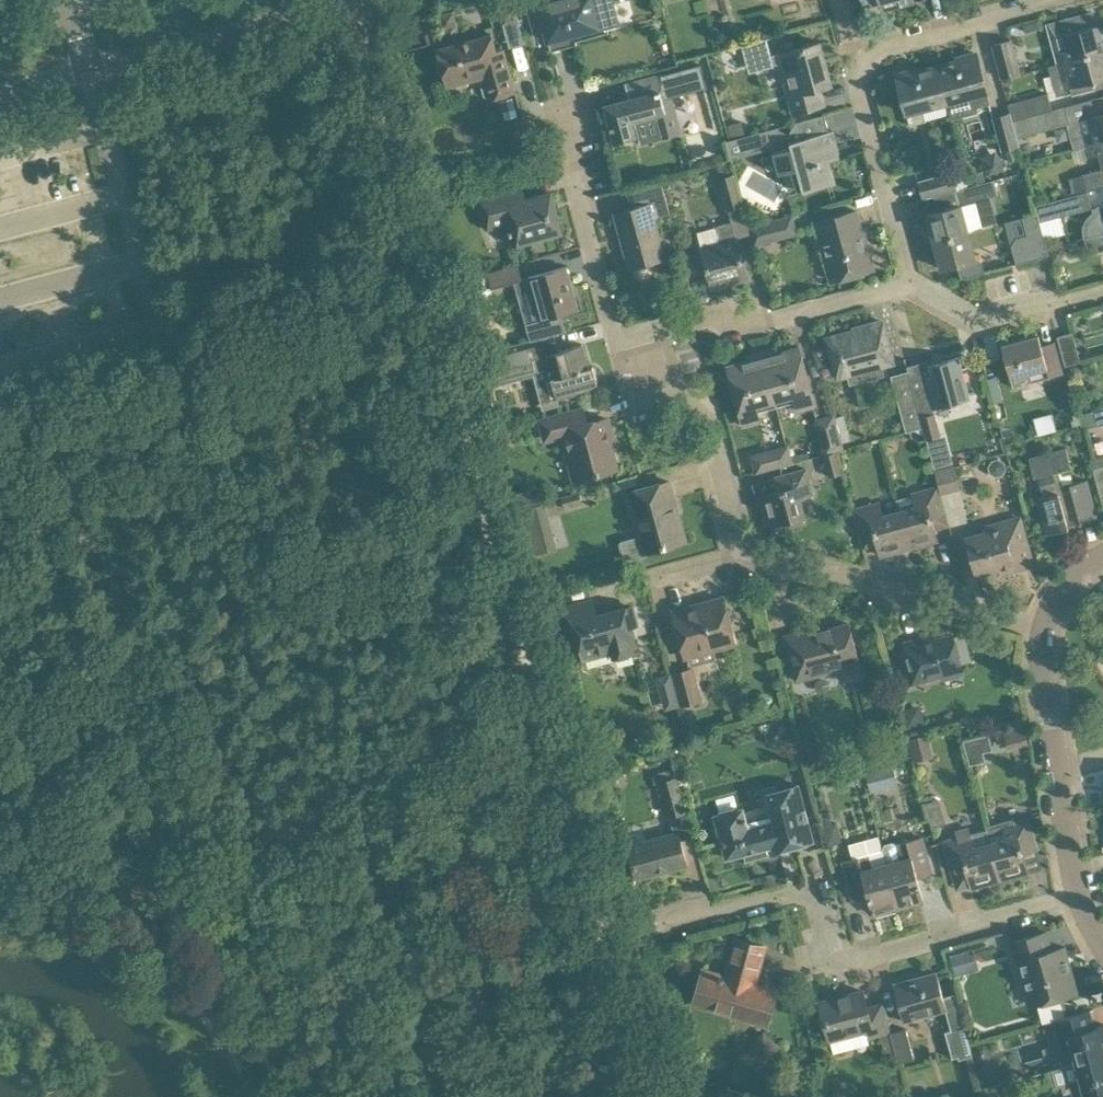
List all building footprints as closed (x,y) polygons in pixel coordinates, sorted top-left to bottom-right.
[(519,20),(513,0),(491,0),(486,1),(491,17),(501,14),(503,24),(519,20)] [(528,1),(535,28),(544,25),(551,52),(577,45),(576,42),(610,33),(608,25),(618,22),(612,0),(532,0),(528,1)] [(880,4),(888,8),(914,1),(914,0),(879,0),(880,4)] [(1097,24),(1093,12),(1075,17),(1048,23),(1051,36),(1063,32),(1067,49),(1055,52),(1058,63),(1102,51),(1102,42),(1098,24),(1097,24)] [(504,49),(497,51),(492,34),(437,49),(439,56),(435,60),(439,73),(444,76),(447,87),(484,77),(485,79),(481,83),(484,96),(490,98),(490,99),(516,92),(504,49)] [(779,53),(771,56),(766,37),(742,43),(748,65),(760,62),(763,61),(765,63),(768,64),(771,64),(773,64),(782,66),(795,113),(803,111),(824,105),(819,87),(831,84),(820,42),(798,47),(778,52),(779,53)] [(993,44),(999,65),(1002,77),(1020,72),(1011,39),(993,44)] [(1102,79),(1102,51),(1058,63),(1049,65),(1051,75),(1061,72),(1066,94),(1071,93),(1072,93),(1072,94),(1098,87),(1097,80),(1102,79)] [(937,66),(947,102),(972,95),(975,107),(990,103),(977,53),(957,58),(958,60),(937,66)] [(629,98),(605,105),(615,142),(636,136),(632,121),(634,120),(658,114),(664,137),(665,138),(681,134),(670,95),(680,92),(707,85),(701,65),(675,72),(665,75),(664,73),(654,76),(633,81),(637,96),(629,98)] [(910,125),(925,121),(922,109),(947,102),(937,66),(917,71),(916,69),(896,74),(910,125)] [(1013,120),(1053,109),(1048,93),(1008,103),(1011,111),(1013,120)] [(1078,120),(1095,115),(1091,98),(1053,109),(1013,120),(1018,136),(1036,132),(1067,123),(1069,123),(1078,120)] [(1011,111),(992,116),(1002,151),(1020,145),(1018,136),(1013,120),(1011,111)] [(1102,141),(1102,113),(1095,115),(1078,120),(1081,130),(1070,133),(1074,149),(1085,146),(1102,141)] [(730,140),(746,135),(742,121),(726,125),(730,140)] [(803,191),(815,188),(836,182),(830,160),(840,157),(833,130),(829,131),(789,142),(791,147),(773,151),(779,173),(797,169),(803,191)] [(733,158),(749,154),(760,132),(746,135),(730,140),(728,140),(733,158)] [(1085,146),(1088,156),(1100,153),(1102,165),(1102,141),(1085,146)] [(1083,173),(1069,177),(1074,194),(1087,191),(1088,191),(1093,189),(1102,187),(1102,168),(1083,173)] [(923,198),(955,190),(968,186),(965,173),(958,175),(957,171),(953,172),(952,171),(918,180),(923,198)] [(970,186),(982,182),(980,172),(968,175),(970,186)] [(720,178),(728,208),(743,204),(735,174),(720,178)] [(666,257),(655,217),(670,213),(661,179),(627,188),(632,208),(614,213),(629,267),(666,257)] [(959,205),(927,214),(934,241),(968,232),(981,228),(977,214),(974,201),(998,195),(994,180),(982,183),(982,182),(970,186),(969,187),(968,186),(955,190),(959,205)] [(562,230),(552,192),(525,199),(521,185),(479,196),(487,227),(507,222),(513,244),(562,230)] [(1092,207),(1087,191),(1074,194),(1054,200),(1036,205),(1038,212),(1040,222),(1058,217),(1062,216),(1092,207)] [(1083,230),(1083,232),(1083,234),(1084,237),(1102,232),(1102,204),(1092,207),(1093,211),(1091,212),(1090,214),(1088,215),(1087,217),(1086,219),(1084,221),(1083,224),(1083,227),(1083,230)] [(816,221),(824,252),(831,279),(832,280),(874,269),(868,247),(865,236),(865,234),(863,234),(856,210),(816,221)] [(1045,239),(1040,222),(1038,212),(1023,216),(1027,234),(1016,237),(1011,244),(1016,262),(1016,263),(1038,257),(1049,255),(1047,248),(1045,239)] [(792,215),(749,226),(754,244),(797,233),(792,215)] [(748,277),(742,256),(737,238),(732,221),(717,225),(717,226),(698,232),(702,247),(712,287),(748,277)] [(968,232),(934,241),(942,268),(957,264),(961,278),(982,273),(985,272),(984,270),(982,260),(976,259),(970,238),(968,232)] [(1084,237),(1087,248),(1094,246),(1102,244),(1102,232),(1084,237)] [(1064,256),(1064,251),(1063,243),(1047,248),(1049,255),(1052,264),(1060,261),(1064,256)] [(493,288),(522,279),(518,264),(489,273),(493,288)] [(542,319),(525,324),(530,341),(555,335),(567,331),(562,314),(578,309),(573,291),(570,290),(567,280),(570,279),(566,266),(545,272),(530,276),(530,277),(542,319)] [(680,296),(693,293),(688,276),(675,279),(680,296)] [(883,365),(894,362),(883,321),(882,321),(870,324),(853,329),(854,331),(827,338),(832,359),(837,377),(848,374),(850,384),(885,374),(883,365)] [(1057,336),(1065,366),(1080,362),(1072,331),(1057,336)] [(1002,345),(1008,366),(1014,387),(1028,383),(1025,373),(1046,368),(1049,378),(1063,374),(1054,341),(1041,345),(1039,334),(1002,345)] [(583,343),(559,350),(555,335),(530,341),(488,353),(496,385),(533,374),(545,371),(547,379),(552,377),(558,398),(578,392),(599,387),(594,366),(589,367),(583,343)] [(816,405),(805,367),(799,346),(778,352),(776,347),(762,351),(775,400),(794,395),(798,409),(816,405)] [(744,425),(760,420),(756,405),(775,400),(762,351),(748,354),(749,360),(728,365),(740,410),(744,425)] [(926,380),(912,384),(913,388),(921,416),(935,412),(934,409),(971,398),(966,380),(965,377),(964,371),(960,356),(929,364),(933,379),(927,380),(927,379),(926,380)] [(913,388),(897,392),(908,431),(923,427),(924,427),(921,416),(913,388)] [(1093,410),(1097,425),(1102,424),(1102,407),(1093,410)] [(575,479),(596,473),(617,468),(607,431),(611,430),(608,418),(587,423),(583,409),(542,420),(547,438),(563,433),(575,479)] [(935,412),(921,416),(924,427),(923,427),(927,440),(942,436),(935,412)] [(843,449),(842,442),(835,417),(834,414),(817,419),(827,453),(843,449)] [(788,446),(752,455),(757,472),(793,462),(788,446)] [(1036,498),(1041,513),(1047,534),(1069,528),(1067,522),(1080,519),(1080,522),(1097,517),(1087,480),(1070,484),(1071,489),(1064,491),(1058,470),(1070,466),(1066,448),(1029,458),(1034,476),(1039,475),(1045,496),(1036,498)] [(935,467),(948,464),(944,450),(931,454),(935,467)] [(823,455),(829,476),(843,473),(836,451),(823,455)] [(996,476),(1003,475),(1006,469),(1004,462),(998,458),(992,460),(988,466),(990,473),(996,476)] [(1091,461),(1102,505),(1102,459),(1091,461)] [(961,488),(955,467),(955,464),(949,466),(936,469),(934,470),(935,473),(941,494),(961,488)] [(779,490),(760,495),(768,525),(787,520),(789,528),(805,523),(803,516),(804,516),(800,497),(813,494),(807,468),(775,476),(779,490)] [(644,551),(686,540),(670,481),(628,492),(634,516),(638,531),(639,535),(620,540),(626,561),(645,556),(644,551)] [(916,505),(899,510),(909,547),(938,539),(935,529),(949,526),(946,514),(940,493),(938,485),(913,491),(913,494),(916,505)] [(538,486),(513,493),(517,507),(542,501),(538,486)] [(879,501),(853,508),(855,516),(861,537),(864,549),(878,545),(881,555),(909,547),(899,510),(883,514),(879,501)] [(526,526),(549,520),(544,503),(521,509),(526,526)] [(967,538),(977,574),(1014,564),(1015,569),(1033,564),(1020,517),(1002,522),(1004,527),(967,538)] [(729,619),(723,598),(674,611),(686,656),(736,643),(729,619)] [(612,649),(614,656),(633,651),(632,644),(636,643),(631,625),(636,624),(632,606),(596,615),(592,601),(562,609),(569,635),(577,633),(584,657),(612,649)] [(785,636),(790,657),(797,680),(843,667),(845,672),(846,676),(852,677),(856,676),(859,672),(859,668),(858,663),(860,663),(855,644),(849,623),(817,631),(816,627),(785,636)] [(900,660),(906,684),(944,674),(943,670),(960,665),(962,673),(963,673),(961,663),(971,660),(964,634),(954,637),(953,634),(921,643),(920,639),(904,643),(909,658),(900,660)] [(672,673),(681,705),(701,700),(692,667),(672,673)] [(1016,698),(1015,698),(1014,698),(1012,699),(1011,699),(1011,700),(1010,700),(1009,701),(1009,702),(1008,703),(1008,705),(1008,706),(1008,707),(1009,708),(1010,709),(1010,710),(1011,710),(1012,711),(1013,711),(1014,711),(1016,711),(1017,711),(1018,710),(1019,710),(1019,709),(1020,708),(1021,707),(1021,706),(1021,705),(1021,704),(1021,703),(1020,702),(1020,701),(1019,700),(1018,699),(1017,699),(1016,698)] [(907,729),(925,723),(919,704),(901,710),(907,729)] [(698,728),(693,711),(686,713),(691,730),(698,728)] [(1005,732),(1008,747),(1027,742),(1024,727),(1005,732)] [(962,738),(969,765),(1000,757),(994,730),(962,738)] [(935,756),(929,733),(909,738),(915,761),(935,756)] [(870,790),(899,783),(893,763),(865,770),(870,790)] [(669,816),(685,811),(676,778),(660,782),(669,816)] [(798,785),(779,790),(777,784),(761,788),(765,805),(771,803),(776,821),(747,829),(742,809),(740,810),(740,806),(718,811),(719,815),(716,816),(722,836),(727,857),(745,853),(747,859),(769,853),(767,847),(772,845),(773,851),(788,847),(813,840),(807,819),(798,785)] [(832,823),(829,810),(819,812),(823,826),(832,823)] [(986,829),(1000,879),(1028,871),(1023,852),(1037,849),(1029,817),(1015,821),(1015,818),(986,825),(987,828),(986,829)] [(986,829),(971,833),(969,825),(955,829),(957,836),(944,840),(947,850),(953,871),(958,890),(971,886),(1000,879),(986,829)] [(688,865),(682,843),(679,831),(649,839),(646,840),(629,844),(628,845),(637,878),(688,865)] [(932,873),(926,852),(922,837),(897,843),(893,841),(884,844),(883,848),(887,864),(898,906),(924,899),(916,871),(929,867),(930,874),(932,873)] [(887,864),(873,868),(869,853),(865,854),(844,860),(842,861),(852,899),(857,897),(862,893),(867,892),(873,913),(898,906),(887,864)] [(1028,1005),(1036,1003),(1077,992),(1065,946),(1052,950),(1047,931),(1011,941),(1019,970),(1018,970),(1028,1005)] [(694,1002),(767,1023),(777,990),(754,984),(765,946),(737,938),(726,976),(704,970),(694,1002)] [(964,963),(961,953),(949,956),(955,977),(967,974),(964,963)] [(904,1020),(945,1008),(951,1030),(945,1032),(952,1057),(958,1056),(959,1059),(972,1055),(956,994),(944,997),(937,971),(919,976),(918,980),(908,983),(907,980),(894,983),(899,1004),(904,1020)] [(882,1003),(868,1007),(863,990),(820,1001),(826,1023),(830,1038),(831,1041),(865,1032),(868,1041),(881,1037),(885,1051),(894,1048),(890,1031),(890,1032),(888,1024),(882,1003)] [(1076,1063),(1102,1056),(1102,1025),(1094,1027),(1090,1011),(1094,1010),(1094,1008),(1054,1019),(1062,1050),(1072,1048),(1076,1063)] [(907,1027),(890,1031),(894,1048),(896,1048),(899,1061),(915,1057),(907,1027)] [(765,1063),(781,1045),(764,1031),(748,1048),(765,1063)] [(990,1052),(987,1046),(981,1044),(976,1047),(973,1055),(976,1061),(982,1062),(987,1060),(990,1052)] [(1049,1070),(1054,1088),(1071,1083),(1073,1091),(1075,1096),(1102,1096),(1102,1056),(1076,1063),(1066,1066),(1049,1070)]
